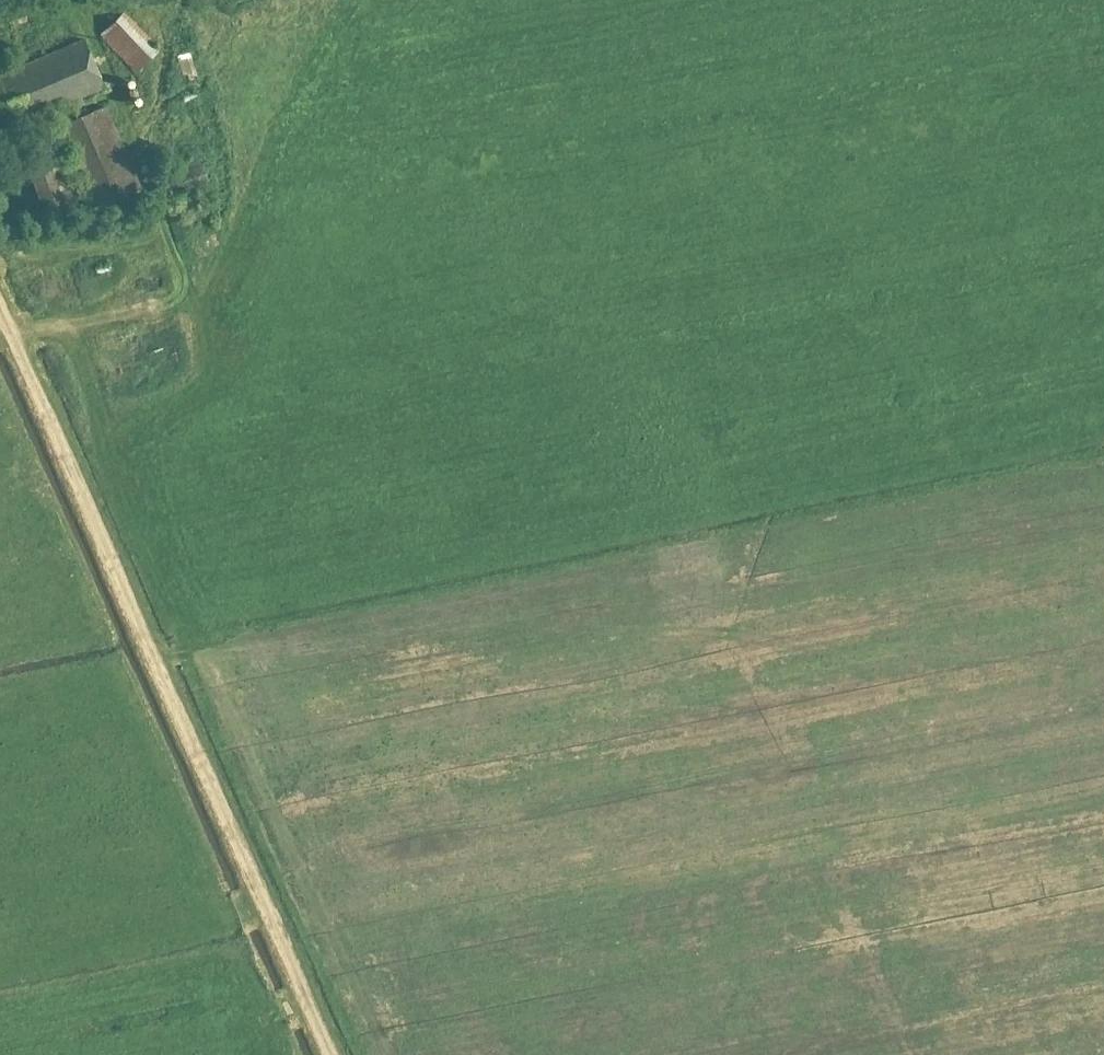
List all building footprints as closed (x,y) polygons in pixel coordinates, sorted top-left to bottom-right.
[(153,67),(132,21),(98,36),(120,83),(153,67)] [(103,88),(82,41),(0,76),(0,133),(103,88)] [(140,191),(105,108),(54,130),(88,213),(140,191)]
